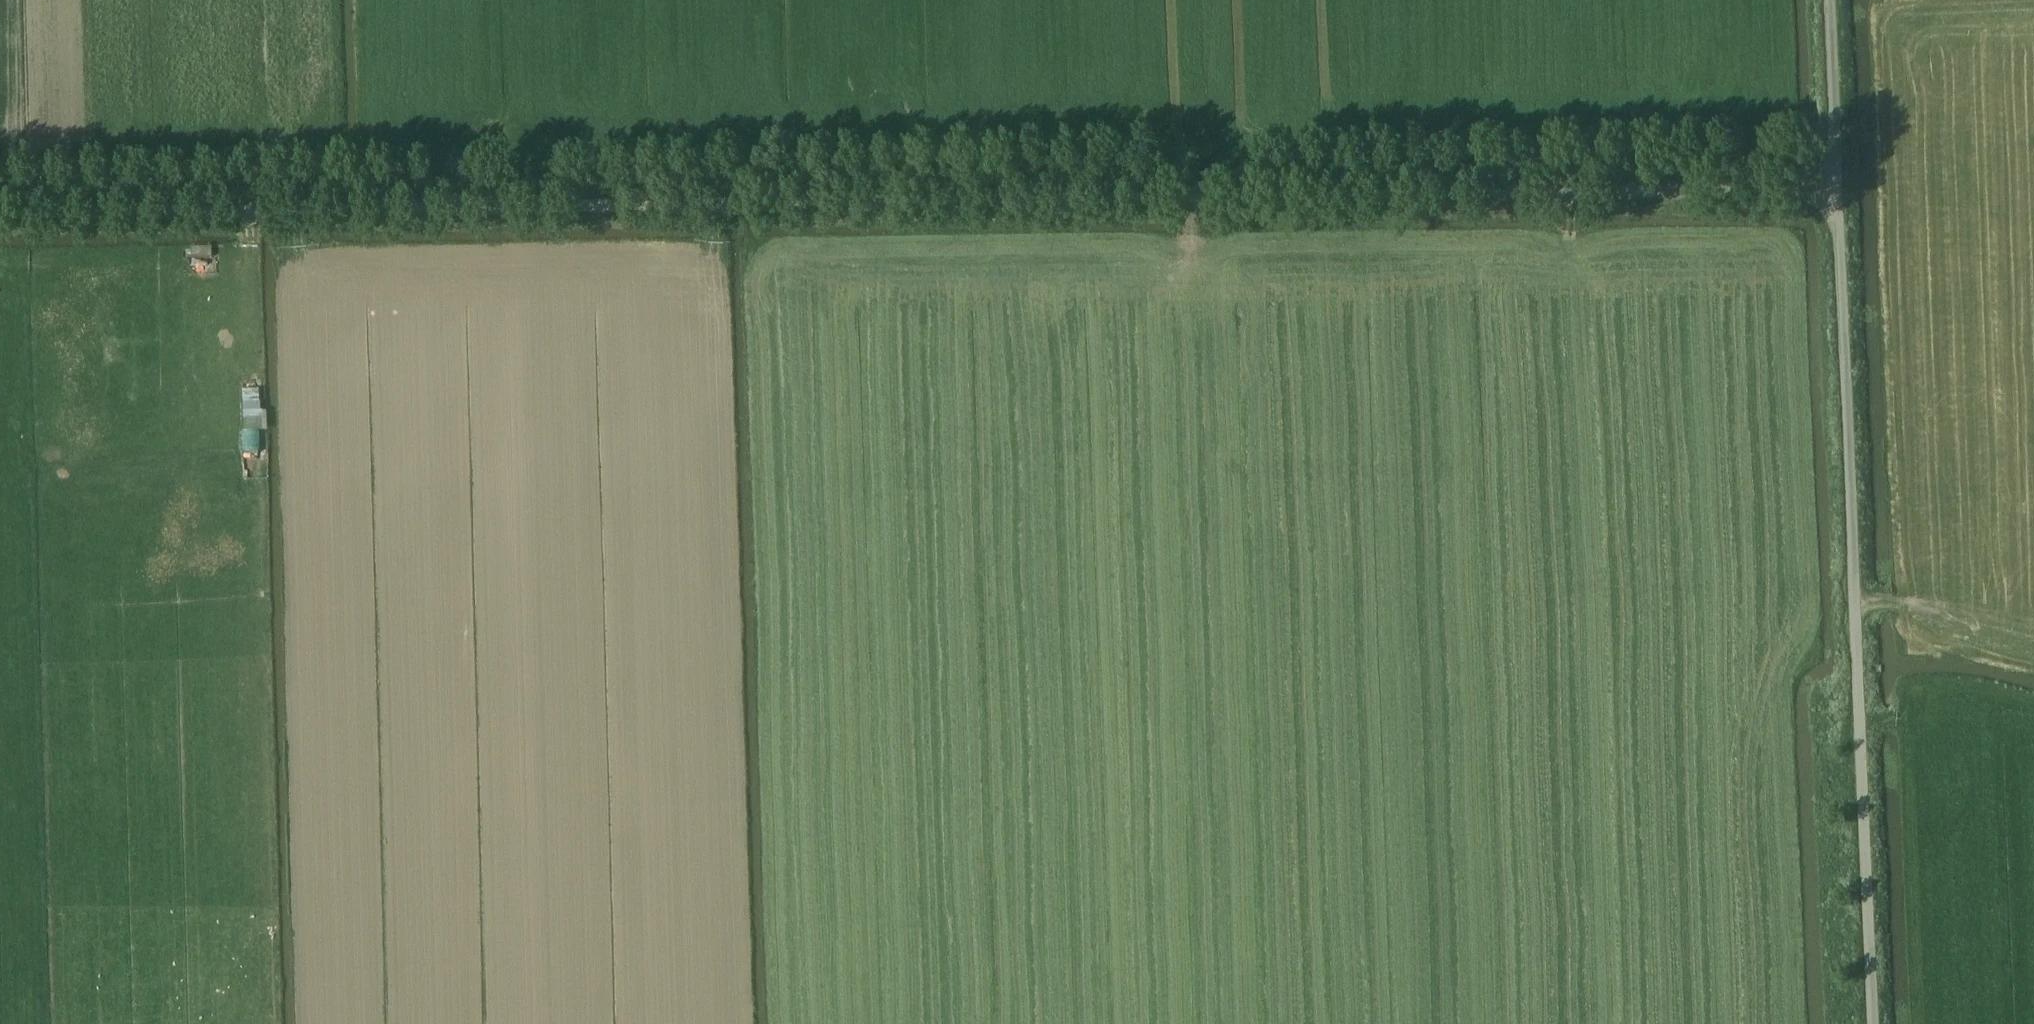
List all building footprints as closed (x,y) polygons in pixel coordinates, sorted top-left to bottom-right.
[(258,388),(239,391),(244,419),(262,416),(258,388)] [(242,430),(241,451),(257,451),(258,430),(242,430)]
